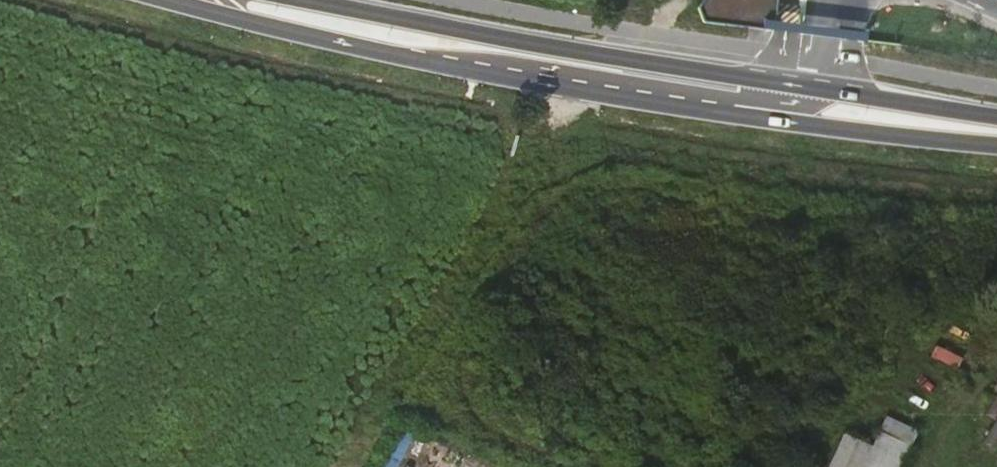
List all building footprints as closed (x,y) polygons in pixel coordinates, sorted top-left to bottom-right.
[(698,7),(703,22),(775,31),(779,0),(703,0),(698,7)] [(907,446),(873,430),(866,444),(840,432),(825,466),(898,466),(907,446)]
